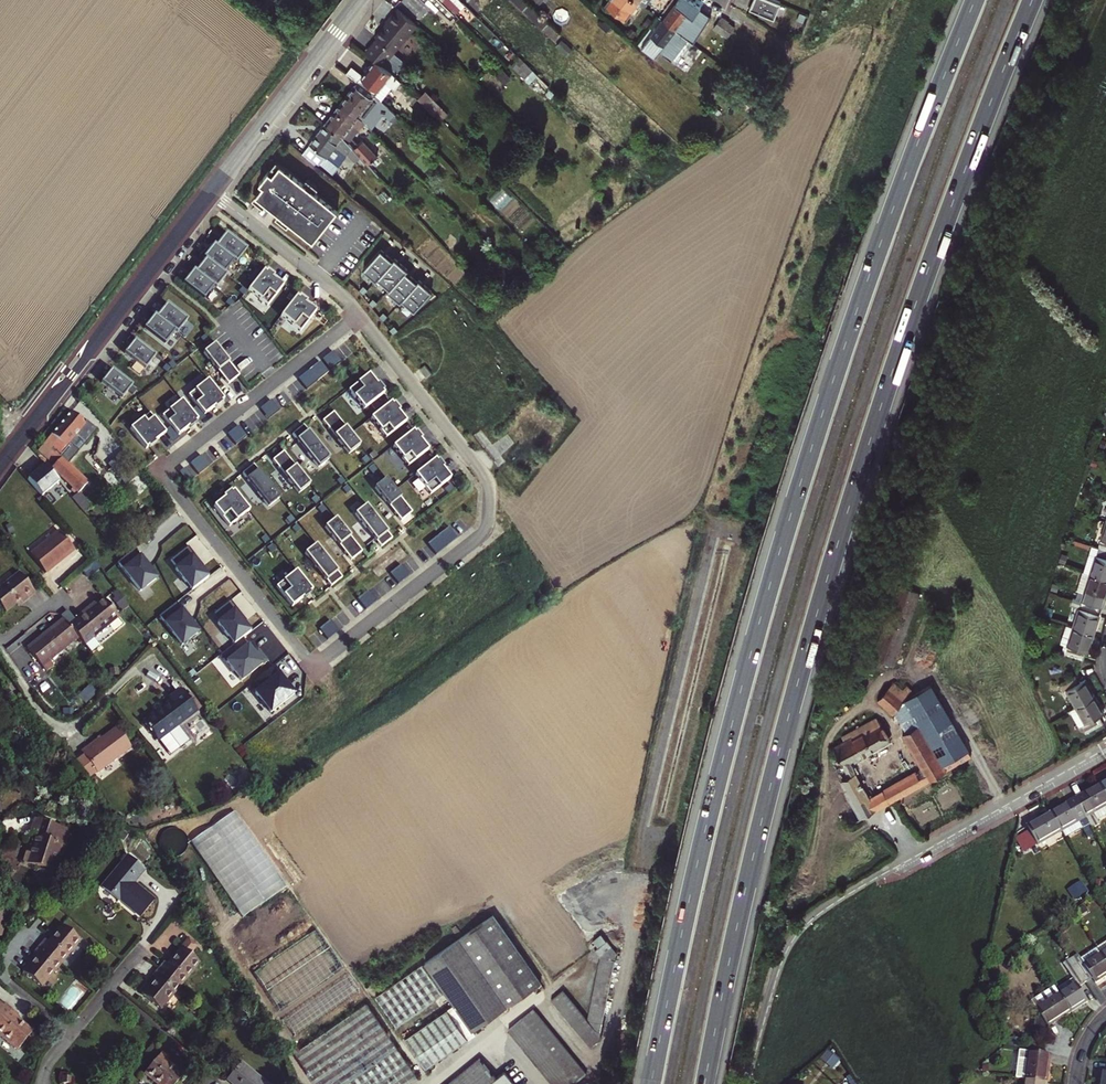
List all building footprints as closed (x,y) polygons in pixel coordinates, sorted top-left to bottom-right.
[(422,0),(405,0),(404,1),(421,18),(430,7),(424,2),(422,0)] [(440,0),(422,0),(424,2),(430,7),(438,15),(446,6),(440,0)] [(446,6),(456,15),(461,9),(451,0),(440,0),(446,6)] [(637,0),(609,0),(606,5),(626,20),(639,2),(637,0)] [(696,17),(693,15),(700,5),(693,0),(678,0),(664,19),(684,35),(696,17)] [(781,1),(777,0),(753,0),(750,7),(774,17),(781,1)] [(383,65),(417,24),(396,7),(385,20),(386,21),(389,24),(386,28),(381,29),(375,36),(376,37),(364,51),(374,58),(383,65)] [(669,50),(671,51),(684,35),(664,19),(642,48),(659,63),(669,50)] [(726,35),(732,26),(721,19),(715,27),(726,35)] [(374,36),(375,36),(381,29),(386,28),(389,24),(386,21),(374,36)] [(674,53),(686,36),(684,35),(671,51),(674,53)] [(386,80),(393,86),(396,88),(397,86),(414,103),(418,99),(395,74),(383,65),(374,58),(362,74),(351,65),(346,72),(357,81),(374,95),(386,80)] [(542,95),(550,87),(524,62),(516,70),(542,95)] [(503,68),(498,73),(506,81),(511,76),(503,68)] [(382,101),(393,86),(386,80),(374,95),(382,101)] [(357,81),(341,103),(363,121),(376,105),(391,120),(396,115),(382,101),(374,95),(357,81)] [(418,99),(435,116),(442,108),(426,92),(418,99)] [(359,130),(365,122),(363,121),(341,103),(325,124),(342,137),(353,124),(359,130)] [(342,137),(325,124),(303,153),(317,166),(321,162),(334,173),(349,154),(355,160),(360,156),(353,149),(342,137)] [(364,139),(353,149),(360,156),(368,165),(379,155),(364,139)] [(363,169),(368,165),(360,156),(355,160),(363,169)] [(338,210),(276,163),(259,183),(263,186),(257,195),(314,241),(338,210)] [(247,249),(227,234),(217,247),(215,245),(204,258),(206,259),(197,272),(194,270),(184,283),(204,299),(213,287),(217,288),(227,275),(224,274),(234,261),(236,263),(247,249)] [(383,249),(366,268),(377,278),(375,280),(387,293),(388,291),(400,301),(398,304),(410,315),(428,297),(417,286),(418,283),(407,272),(405,274),(393,263),(395,261),(383,249)] [(283,287),(264,271),(248,291),(267,307),(283,287)] [(315,313),(296,297),(280,317),(299,333),(315,313)] [(188,320),(168,304),(158,317),(175,331),(178,333),(188,320)] [(158,317),(155,315),(145,328),(165,344),(175,331),(158,317)] [(156,357),(136,341),(126,354),(146,369),(156,357)] [(239,375),(215,344),(204,352),(229,383),(239,375)] [(335,349),(324,357),(332,368),(343,360),(335,349)] [(134,386),(113,370),(103,383),(123,398),(134,386)] [(317,381),(309,370),(298,378),(306,389),(317,381)] [(385,393),(369,373),(350,390),(365,409),(385,393)] [(224,399),(209,380),(189,396),(204,415),(224,399)] [(269,417),(280,409),(273,398),(261,407),(269,417)] [(198,419),(183,400),(163,416),(178,436),(198,419)] [(406,421),(391,402),(371,418),(387,438),(406,421)] [(75,434),(80,438),(85,443),(96,429),(80,417),(79,419),(70,412),(38,450),(53,465),(51,468),(53,470),(50,473),(94,525),(113,507),(62,457),(58,454),(75,434)] [(359,444),(334,412),(323,421),(348,451),(359,444)] [(166,433),(150,413),(131,429),(146,449),(166,433)] [(328,456),(304,425),(293,434),(317,464),(328,456)] [(247,436),(239,426),(228,434),(236,444),(247,436)] [(431,448),(440,439),(429,428),(421,436),(431,448)] [(428,450),(413,430),(394,447),(409,466),(428,450)] [(62,457),(80,438),(75,434),(58,454),(62,457)] [(208,450),(191,462),(199,472),(216,460),(208,450)] [(309,482),(284,451),(273,460),(298,490),(309,482)] [(450,478),(435,459),(416,475),(431,494),(450,478)] [(189,479),(198,473),(192,463),(182,469),(189,479)] [(278,495),(254,464),(243,472),(268,503),(278,495)] [(51,480),(71,501),(67,505),(91,528),(94,525),(50,473),(47,476),(40,469),(29,479),(39,490),(51,480)] [(411,510),(387,478),(376,487),(400,518),(411,510)] [(249,511),(234,491),(215,508),(230,527),(249,511)] [(391,536),(366,504),(355,513),(380,544),(391,536)] [(361,550),(337,519),(325,527),(350,558),(361,550)] [(456,538),(448,527),(438,534),(447,545),(456,538)] [(75,549),(60,531),(32,553),(46,572),(75,549)] [(447,545),(438,534),(426,544),(434,555),(447,545)] [(341,575),(317,544),(306,552),(330,583),(341,575)] [(199,559),(188,546),(171,558),(177,566),(175,568),(192,589),(208,576),(196,562),(199,559)] [(140,557),(135,548),(118,561),(141,592),(157,579),(146,564),(148,562),(143,556),(140,557)] [(1105,582),(1105,555),(1100,553),(1091,551),(1088,559),(1097,561),(1092,578),(1105,582)] [(409,575),(401,564),(390,572),(398,583),(409,575)] [(313,590),(298,571),(278,587),(293,607),(313,590)] [(20,573),(0,589),(0,604),(6,612),(17,604),(23,600),(24,602),(36,593),(20,573)] [(1105,602),(1105,582),(1092,578),(1086,597),(1078,595),(1076,603),(1103,610),(1105,602)] [(873,658),(893,666),(920,593),(899,586),(873,658)] [(377,599),(369,589),(358,597),(366,607),(377,599)] [(106,598),(98,604),(92,609),(90,607),(78,616),(80,618),(71,625),(79,635),(86,644),(120,616),(106,598)] [(240,612),(229,599),(213,611),(219,619),(217,621),(234,642),(242,635),(250,629),(238,615),(240,612)] [(182,611),(176,602),(159,615),(182,646),(198,633),(187,618),(189,616),(184,610),(182,611)] [(1076,632),(1097,638),(1103,618),(1101,617),(1103,610),(1076,603),(1074,611),(1081,614),(1076,632)] [(71,625),(65,617),(29,646),(43,664),(79,635),(71,625)] [(339,630),(331,619),(320,627),(328,638),(339,630)] [(1090,655),(1092,656),(1097,638),(1076,632),(1068,630),(1063,648),(1071,650),(1068,657),(1069,657),(1088,662),(1090,655)] [(248,643),(242,635),(234,642),(221,652),(242,678),(266,659),(257,647),(251,652),(246,645),(248,643)] [(280,674),(274,667),(256,682),(261,689),(256,693),(270,713),(294,695),(279,675),(280,674)] [(146,677),(132,688),(138,696),(152,685),(146,677)] [(1080,711),(1099,700),(1089,685),(1085,688),(1080,680),(1063,690),(1068,698),(1071,696),(1080,711)] [(946,770),(942,764),(968,749),(930,683),(899,701),(907,689),(899,684),(896,688),(886,682),(873,700),(889,711),(922,770),(882,793),(888,803),(946,770)] [(199,709),(182,687),(169,697),(171,700),(143,721),(162,743),(166,743),(171,739),(172,735),(169,732),(199,709)] [(9,703),(13,698),(3,689),(0,694),(0,695),(9,703)] [(1104,720),(1105,719),(1105,712),(1099,700),(1080,711),(1073,716),(1083,733),(1087,730),(1091,737),(1105,728),(1105,723),(1104,720)] [(851,825),(879,808),(873,798),(870,799),(849,763),(884,742),(885,741),(886,739),(886,738),(885,736),(875,718),(840,738),(843,742),(832,749),(848,776),(840,781),(846,791),(835,797),(851,825)] [(97,772),(132,746),(118,727),(100,741),(90,748),(88,745),(81,751),(97,772)] [(98,738),(88,745),(90,748),(100,741),(98,738)] [(1105,808),(1105,796),(1101,787),(1077,801),(1094,831),(1102,827),(1099,821),(1095,815),(1105,808)] [(879,808),(888,803),(882,793),(873,798),(879,808)] [(1087,836),(1094,831),(1077,801),(1053,815),(1064,833),(1068,840),(1083,831),(1087,836)] [(1095,815),(1099,821),(1105,817),(1105,808),(1095,815)] [(242,915),(287,887),(238,809),(193,838),(242,915)] [(1039,847),(1064,833),(1053,815),(1028,830),(1030,833),(1039,847)] [(51,868),(54,852),(57,852),(58,849),(62,847),(62,845),(59,844),(60,843),(58,844),(50,842),(55,825),(33,819),(28,835),(33,836),(28,853),(25,852),(22,863),(24,864),(27,863),(44,867),(51,868)] [(1032,852),(1039,847),(1030,833),(1024,838),(1032,852)] [(133,889),(129,886),(131,883),(142,869),(126,855),(102,885),(118,899),(139,916),(152,901),(135,886),(133,889)] [(1082,879),(1069,888),(1077,898),(1089,889),(1082,879)] [(116,901),(118,899),(102,885),(100,888),(116,901)] [(423,962),(454,1004),(473,1030),(477,1027),(540,980),(491,913),(423,962)] [(39,945),(61,963),(81,939),(62,924),(48,940),(45,938),(39,945)] [(615,947),(606,935),(593,945),(599,953),(589,1018),(602,1034),(615,947)] [(1096,946),(1105,961),(1105,939),(1096,946)] [(23,970),(42,986),(61,963),(39,945),(34,952),(36,954),(23,970)] [(1105,974),(1105,961),(1096,946),(1079,956),(1078,954),(1071,959),(1086,981),(1092,977),(1095,981),(1105,974)] [(161,969),(183,987),(202,964),(184,948),(169,965),(166,962),(161,969)] [(1071,1012),(1087,1002),(1077,987),(1086,981),(1071,959),(1063,964),(1072,979),(1057,990),(1071,1012)] [(375,997),(396,1027),(443,994),(422,965),(375,997)] [(144,995),(163,1010),(183,987),(161,969),(154,976),(158,979),(144,995)] [(1047,1027),(1071,1012),(1057,990),(1054,986),(1031,1002),(1047,1027)] [(592,1044),(602,1035),(602,1034),(589,1018),(565,988),(554,996),(592,1044)] [(11,1010),(5,1004),(2,1007),(0,1005),(0,1023),(11,1010)] [(293,1057),(312,1083),(409,1083),(418,1077),(365,1004),(293,1057)] [(454,1004),(405,1039),(426,1068),(479,1030),(477,1027),(473,1030),(454,1004)] [(509,1029),(553,1083),(568,1083),(574,1080),(576,1083),(588,1073),(537,1008),(509,1029)] [(33,1033),(16,1019),(18,1016),(11,1010),(0,1023),(0,1037),(17,1051),(33,1033)] [(1023,1052),(1045,1055),(1047,1044),(1025,1041),(1023,1052)] [(830,1048),(821,1059),(835,1070),(844,1059),(830,1048)] [(155,1083),(172,1083),(181,1073),(165,1060),(168,1057),(161,1051),(143,1073),(155,1083)] [(1026,1079),(1046,1082),(1050,1056),(1045,1055),(1023,1052),(1022,1052),(1018,1078),(1026,1079)] [(506,1069),(497,1077),(480,1057),(448,1083),(490,1083),(519,1083),(506,1069)] [(241,1062),(227,1078),(234,1083),(267,1083),(241,1062)]
